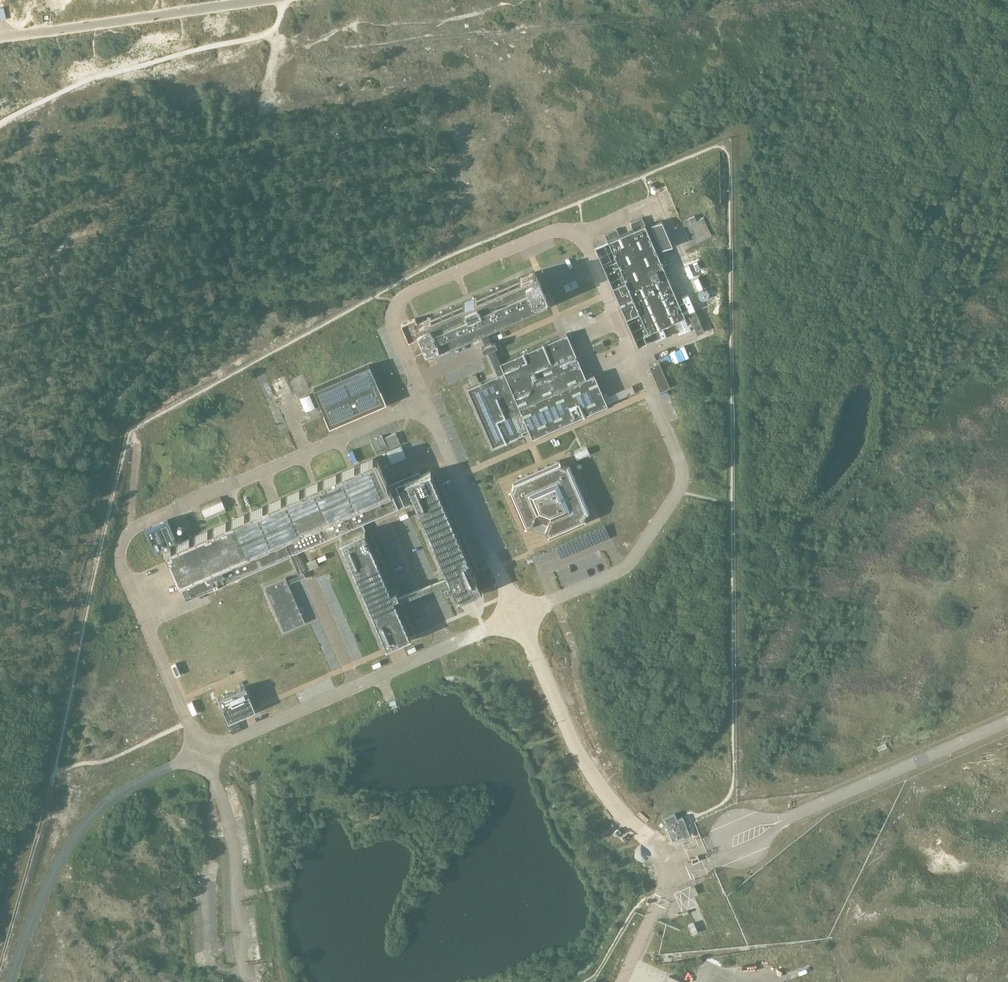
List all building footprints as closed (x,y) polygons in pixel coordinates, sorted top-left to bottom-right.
[(633,230),(632,230),(619,236),(616,229),(605,234),(608,241),(616,260),(603,266),(637,346),(646,342),(643,335),(684,316),(645,225),(642,218),(630,223),(633,230)] [(661,250),(672,245),(661,221),(650,225),(661,250)] [(604,245),(595,248),(602,264),(611,260),(604,245)] [(405,323),(400,325),(408,343),(417,338),(421,345),(422,348),(426,347),(428,351),(477,330),(484,327),(546,300),(535,275),(534,273),(424,320),(423,321),(421,322),(417,324),(414,318),(405,323)] [(697,334),(704,330),(695,310),(688,313),(697,334)] [(685,319),(674,324),(676,329),(687,324),(685,319)] [(477,330),(483,344),(484,346),(482,346),(479,348),(482,354),(485,353),(487,352),(489,355),(497,375),(467,388),(492,447),(523,434),(522,431),(528,429),(532,437),(607,404),(594,374),(585,378),(566,334),(559,337),(499,363),(492,347),(484,327),(477,330)] [(663,328),(647,335),(649,340),(665,333),(663,328)] [(602,341),(592,345),(594,350),(604,346),(602,341)] [(659,362),(650,366),(652,372),(660,391),(670,387),(659,362)] [(329,427),(386,403),(369,365),(313,389),(329,427)] [(397,433),(385,438),(390,448),(401,444),(397,433)] [(375,450),(386,446),(382,436),(371,440),(375,450)] [(589,453),(587,448),(574,453),(576,458),(589,453)] [(167,519),(146,528),(154,547),(155,547),(158,553),(165,551),(179,583),(186,600),(290,554),(299,573),(302,572),(293,553),(313,545),(318,554),(324,552),(320,542),(397,508),(404,506),(399,494),(396,486),(401,484),(399,480),(387,486),(385,481),(386,481),(377,460),(377,459),(376,459),(375,457),(373,458),(372,458),(367,460),(177,542),(167,519)] [(560,463),(560,462),(559,459),(512,480),(513,483),(513,484),(511,490),(508,490),(524,527),(526,526),(547,534),(548,537),(585,521),(584,518),(583,518),(586,512),(587,512),(589,511),(568,463),(566,464),(565,465),(560,463)] [(419,471),(399,480),(401,484),(406,482),(447,576),(441,578),(443,583),(445,589),(452,587),(452,588),(457,599),(480,589),(475,578),(429,472),(420,476),(419,471)] [(363,531),(340,541),(387,647),(409,637),(394,603),(443,583),(441,578),(398,595),(395,589),(390,592),(363,531)] [(286,578),(265,587),(284,631),(305,622),(288,584),(300,578),(300,580),(305,578),(303,572),(302,572),(299,573),(298,574),(298,575),(287,580),(286,578)] [(245,687),(217,699),(228,723),(255,711),(245,687)] [(674,813),(663,818),(672,841),(685,836),(685,838),(690,836),(682,816),(677,819),(674,813)] [(642,884),(633,888),(636,894),(645,890),(642,884)] [(693,922),(687,924),(691,933),(697,931),(693,922)]
